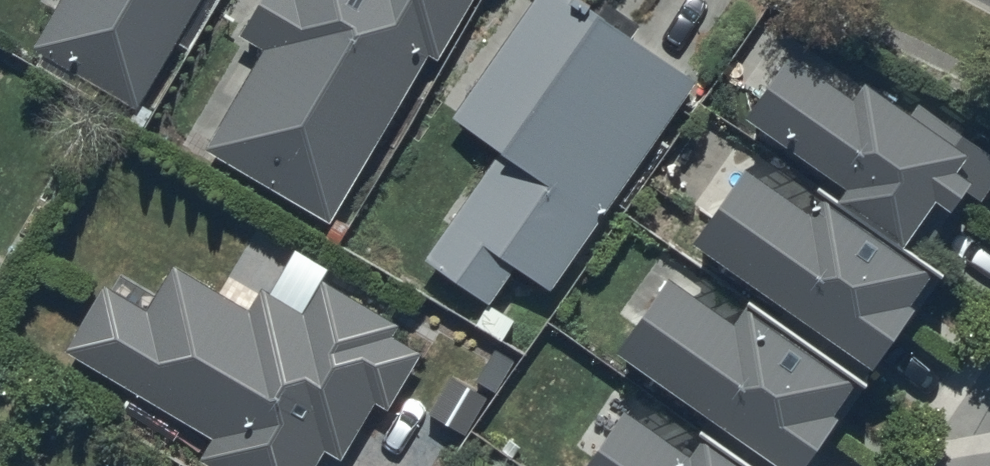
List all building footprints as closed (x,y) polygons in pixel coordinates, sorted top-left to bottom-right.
[(38,6),(55,16),(33,56),(138,113),(200,0),(41,0),(38,6)] [(240,39),(261,50),(202,155),(327,225),(423,55),(435,62),(470,0),(262,0),(240,39)] [(597,14),(576,0),(533,0),(451,121),(497,152),(422,264),(485,307),(511,268),(549,294),(694,79),(630,36),(636,27),(603,5),(597,14)] [(741,119),(840,193),(835,200),(916,261),(966,195),(982,207),(989,197),(989,159),(918,105),(906,121),(858,84),(844,103),(786,59),(741,119)] [(740,174),(688,250),(870,376),(935,283),(825,207),(813,224),(740,174)] [(62,354),(209,440),(195,463),(201,465),(315,465),(323,453),(339,463),(372,407),(385,414),(420,354),(388,335),(393,326),(320,283),(302,314),(263,290),(250,313),(171,266),(154,296),(121,276),(110,294),(101,289),(62,354)] [(669,284),(617,360),(772,465),(813,465),(860,397),(737,313),(730,325),(669,284)] [(692,455),(687,462),(621,416),(594,456),(586,465),(731,465),(699,444),(692,455)]
